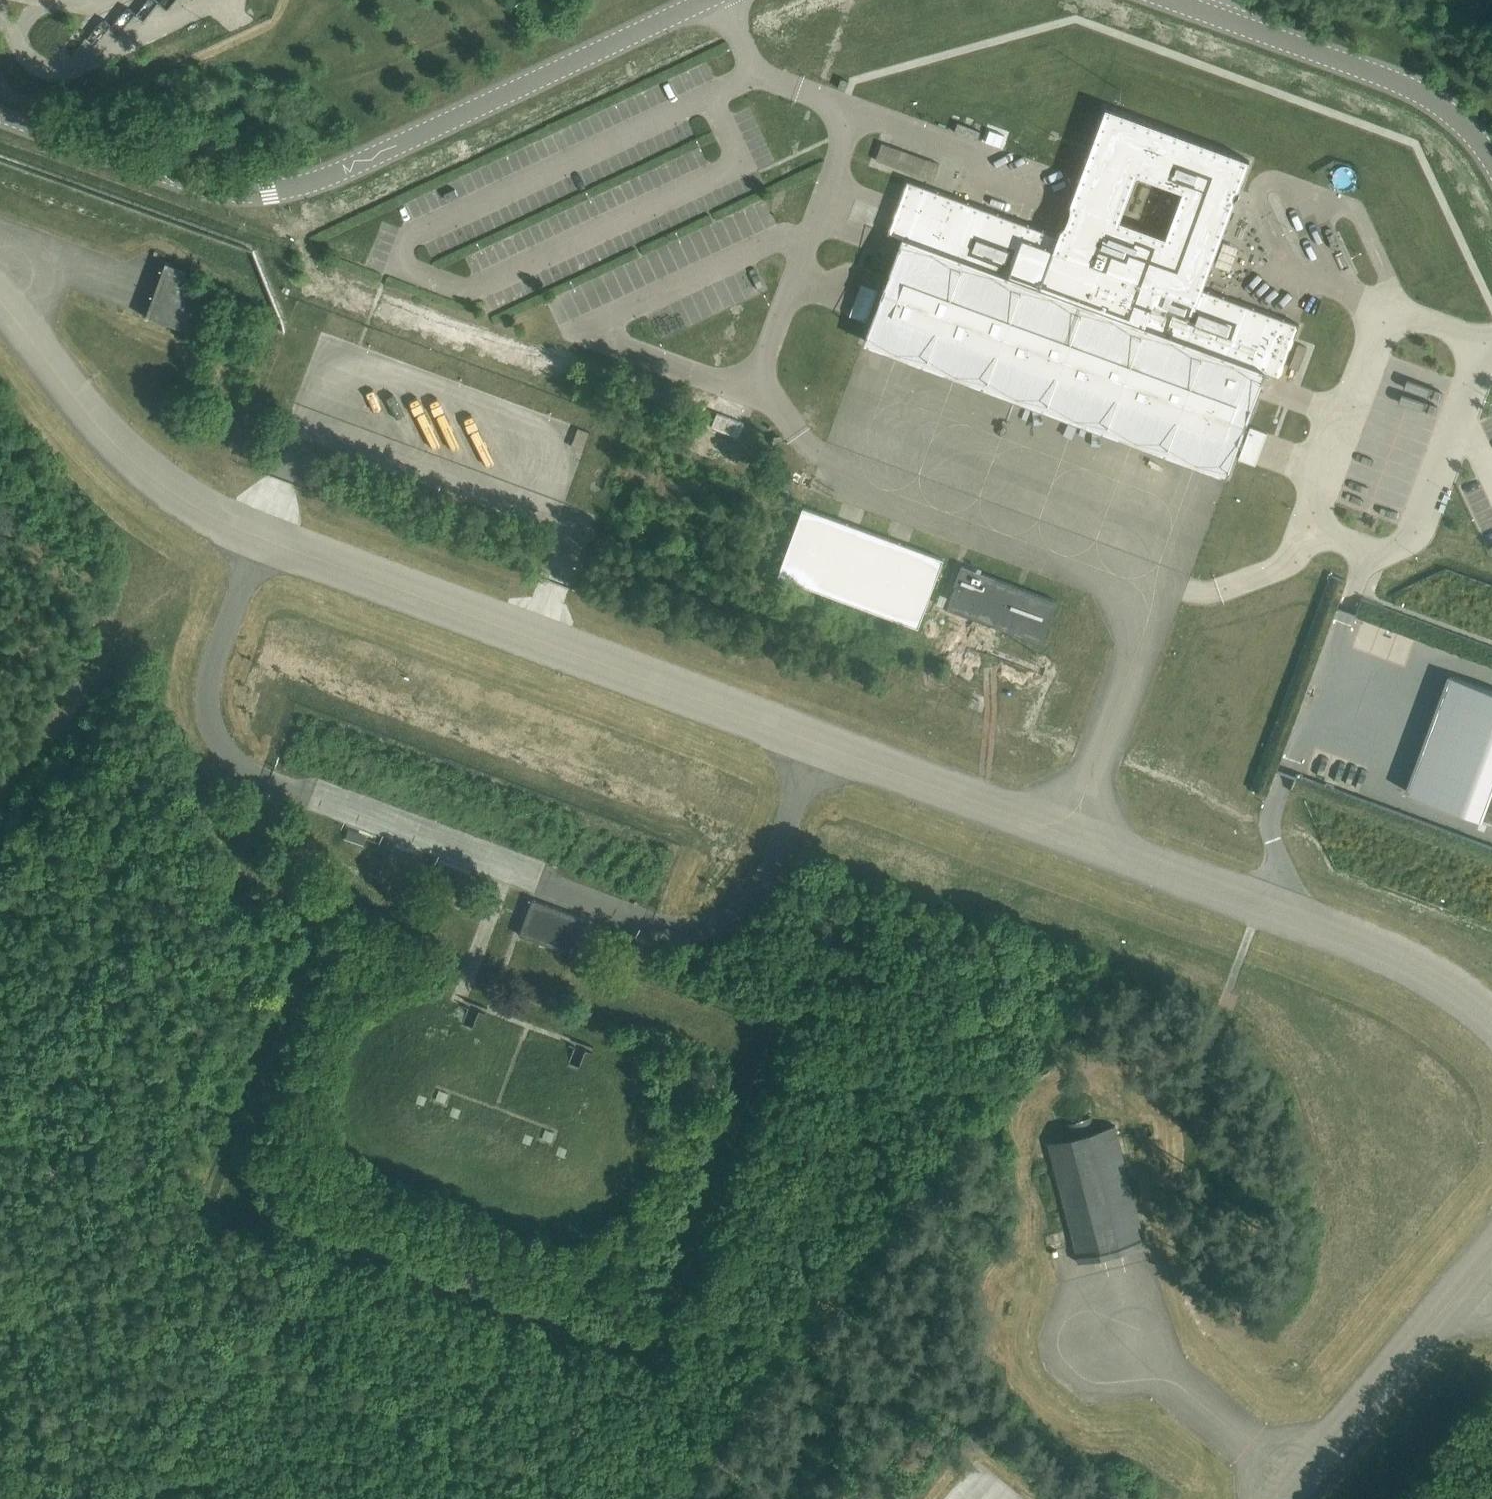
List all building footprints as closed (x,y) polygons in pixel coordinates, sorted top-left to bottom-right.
[(1276,378),(1279,379),(1300,324),(1203,288),(1250,160),(1106,107),(1059,235),(908,180),(887,235),(891,236),(891,234),(902,238),(871,323),(864,340),(1228,474),(1266,373),(1276,376),(1276,378)] [(952,168),(894,147),(887,164),(946,185),(952,168)] [(187,269),(166,262),(146,317),(148,318),(151,317),(198,334),(213,294),(182,283),(187,269)] [(866,268),(865,269),(860,283),(862,283),(879,289),(884,274),(872,270),(866,268)] [(862,283),(850,315),(867,321),(879,289),(862,283)] [(1307,347),(1299,344),(1290,367),(1299,370),(1307,347)] [(739,437),(741,433),(742,434),(744,428),(743,428),(745,423),(717,412),(712,427),(739,437)] [(1239,459),(1256,465),(1268,433),(1251,426),(1239,459)] [(919,628),(944,559),(803,507),(778,576),(919,628)] [(946,608),(997,627),(1042,644),(1058,601),(962,565),(946,608)] [(1452,677),(1451,676),(1450,679),(1452,680),(1446,696),(1444,695),(1443,698),(1445,699),(1439,715),(1437,714),(1436,717),(1438,718),(1432,733),(1430,733),(1429,736),(1431,736),(1425,752),(1423,751),(1422,754),(1424,755),(1418,771),(1416,770),(1415,773),(1417,774),(1411,790),(1409,789),(1408,792),(1409,792),(1471,815),(1477,817),(1491,823),(1491,691),(1452,677)] [(367,839),(377,842),(379,837),(346,825),(344,830),(349,832),(346,838),(364,845),(367,839)] [(520,935),(543,944),(577,956),(591,920),(533,899),(520,935)] [(1097,1130),(1093,1117),(1064,1125),(1068,1138),(1048,1143),(1070,1230),(1079,1263),(1147,1245),(1116,1125),(1097,1130)]
